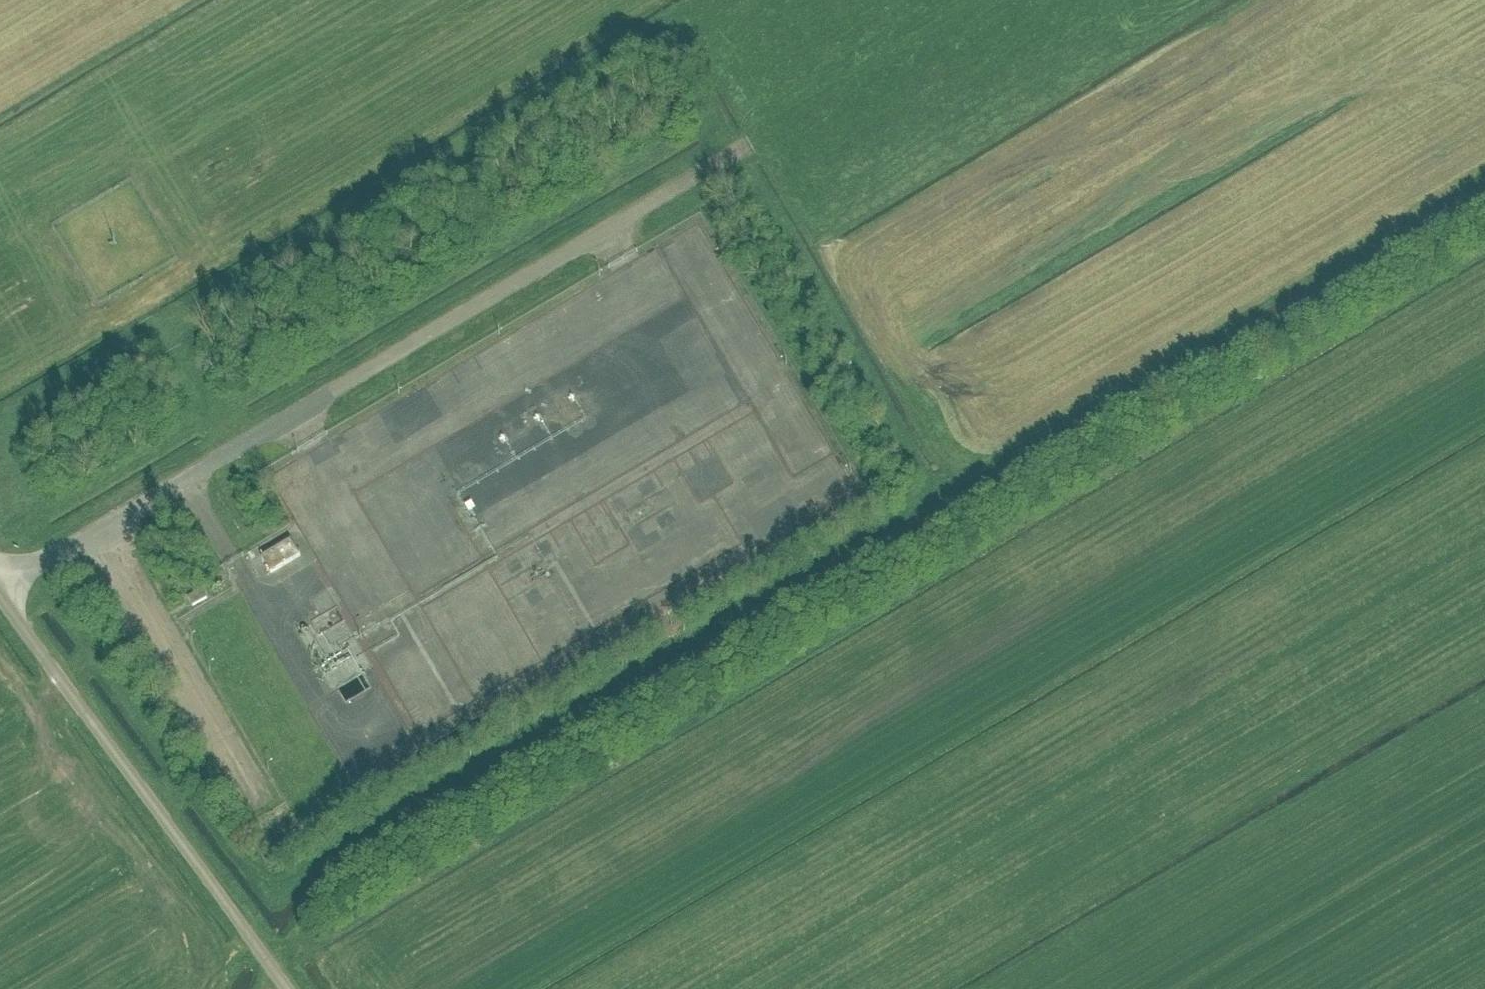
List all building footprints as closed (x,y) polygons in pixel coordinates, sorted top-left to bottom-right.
[(275,449),(261,456),(266,467),(280,461),(275,449)] [(271,574),(301,557),(292,541),(262,558),(271,574)] [(194,608),(207,599),(203,590),(188,598),(194,608)]
